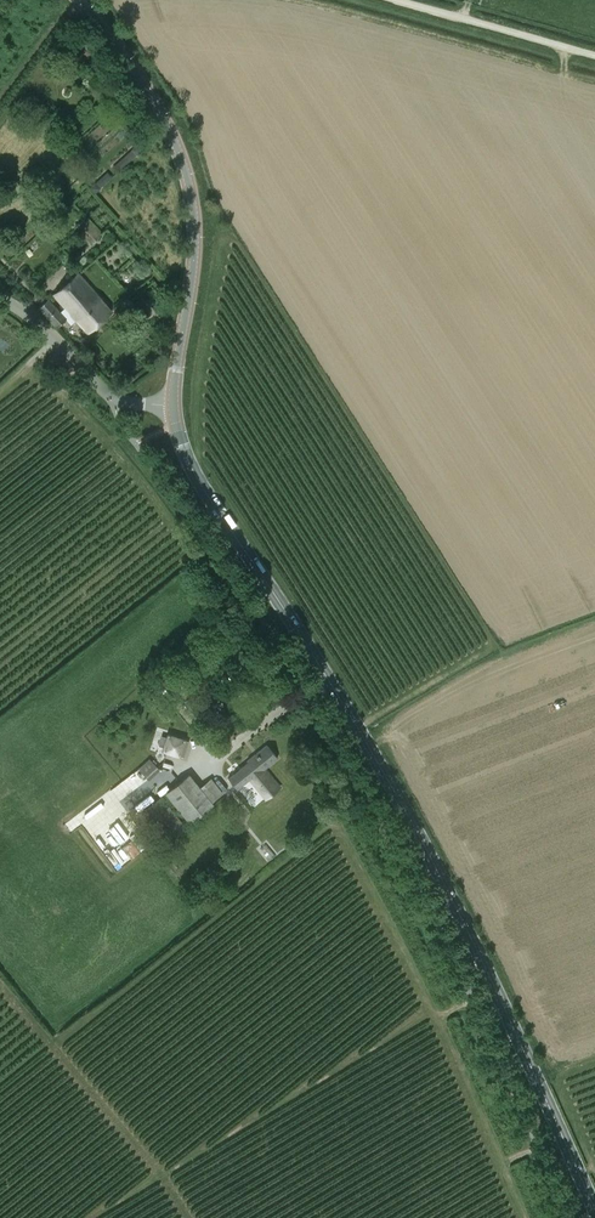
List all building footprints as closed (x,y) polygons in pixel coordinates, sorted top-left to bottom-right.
[(92,244),(102,234),(86,217),(76,227),(92,244)] [(113,311),(79,273),(53,295),(86,333),(113,311)] [(57,328),(66,319),(48,299),(39,308),(57,328)] [(185,741),(186,738),(170,733),(164,751),(183,757),(188,742),(185,741)] [(249,763),(228,778),(237,789),(249,779),(266,799),(279,788),(264,768),(278,758),(268,745),(247,760),(249,763)] [(148,779),(160,769),(149,758),(138,769),(148,779)] [(212,802),(223,793),(211,778),(200,787),(189,774),(165,793),(189,823),(214,804),(212,802)] [(185,826),(161,796),(144,809),(169,839),(185,826)]
